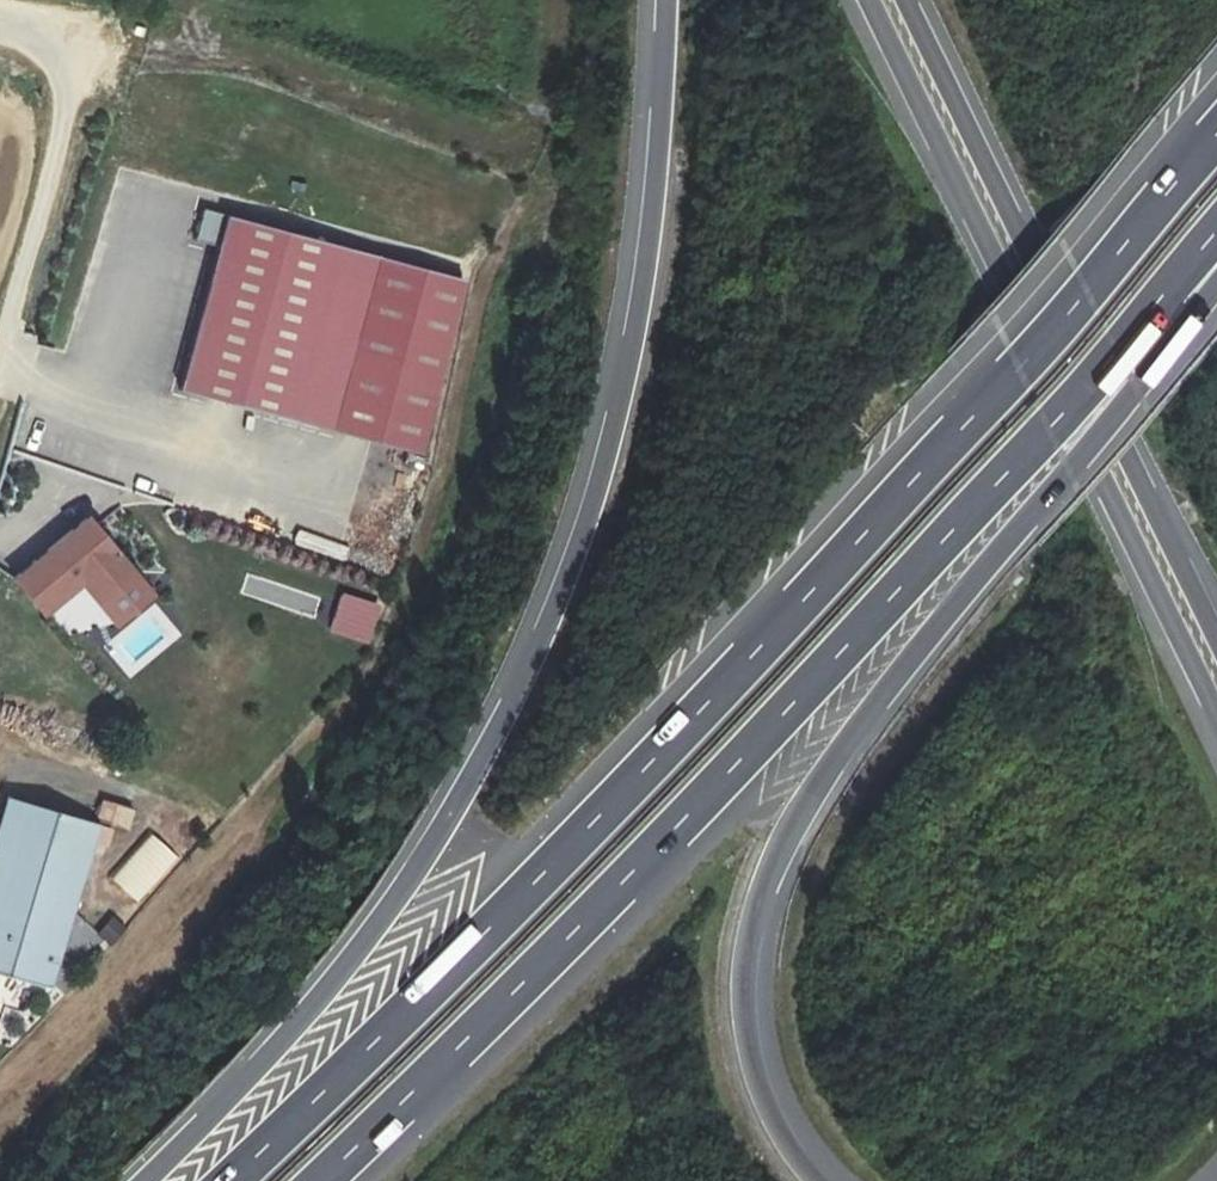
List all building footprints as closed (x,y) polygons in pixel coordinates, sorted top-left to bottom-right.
[(374,259),(229,220),(184,387),(329,426),(374,259)] [(87,515),(13,580),(42,614),(80,584),(97,600),(133,569),(87,515)] [(65,913),(92,821),(8,797),(0,824),(0,967),(45,980),(65,913)] [(96,804),(94,824),(130,828),(132,807),(96,804)] [(149,834),(109,880),(137,905),(178,859),(149,834)]
